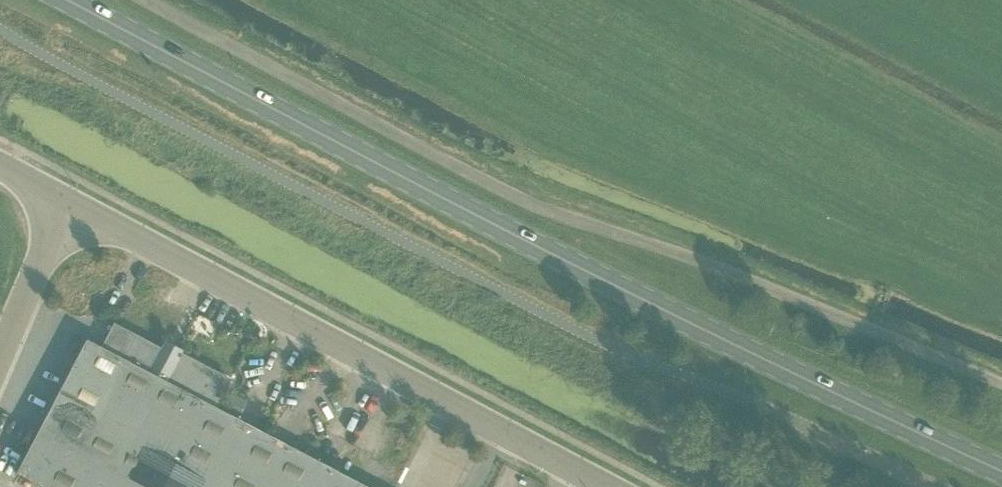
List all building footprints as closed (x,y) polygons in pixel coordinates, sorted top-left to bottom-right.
[(182,353),(165,344),(163,348),(115,323),(102,346),(87,338),(16,472),(44,486),(370,486),(216,406),(230,378),(182,353)]
